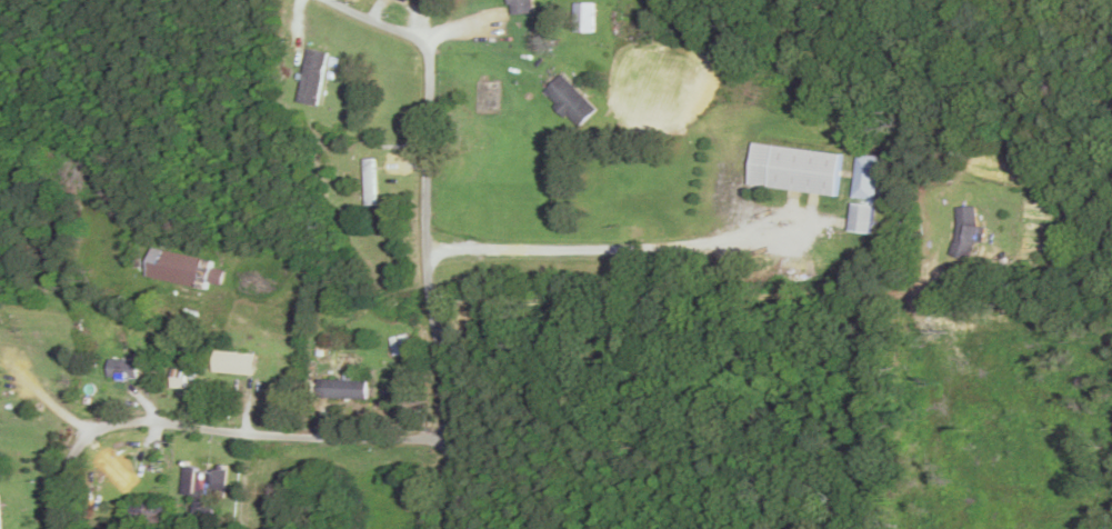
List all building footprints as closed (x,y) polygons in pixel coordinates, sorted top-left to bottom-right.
[(532,0),(509,0),(509,15),(532,15),(532,0)] [(592,32),(592,6),(577,6),(577,32),(592,32)] [(319,106),(327,54),(307,51),(299,103),(319,106)] [(579,128),(597,111),(562,76),(544,94),(579,128)] [(843,155),(754,145),(749,187),(838,197),(843,155)] [(875,203),(882,159),(858,155),(851,199),(875,203)] [(870,236),(873,208),(852,205),(849,233),(870,236)] [(977,229),(977,209),(956,209),(956,260),(974,260),(974,247),(984,247),(984,229),(977,229)] [(256,374),(256,353),(215,353),(215,374),(256,374)] [(139,362),(109,362),(109,381),(139,381),(139,362)] [(368,381),(317,381),(317,400),(368,400),(368,381)] [(181,495),(217,500),(219,488),(224,489),(226,474),(184,468),(181,495)]
